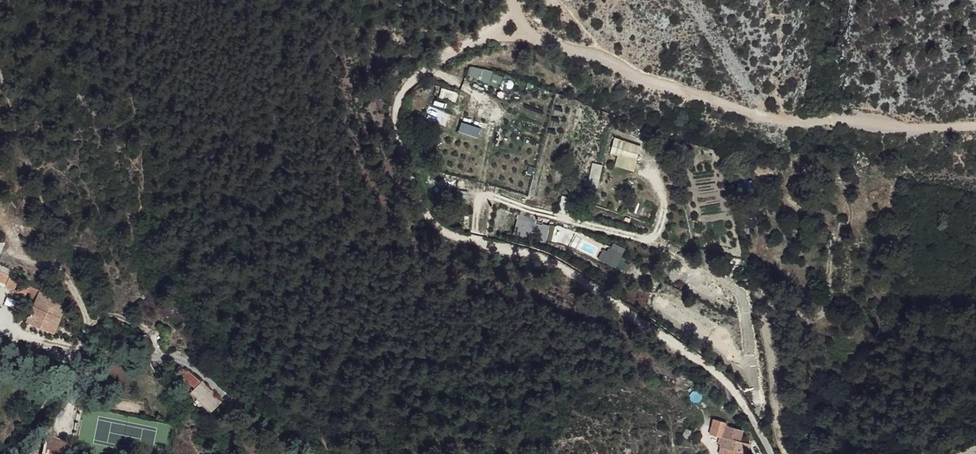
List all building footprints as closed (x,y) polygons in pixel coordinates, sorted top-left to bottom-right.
[(473,64),(468,74),(497,88),(502,78),(473,64)] [(612,138),(609,155),(637,160),(640,143),(612,138)] [(610,257),(623,263),(628,252),(615,246),(610,257)] [(0,271),(0,284),(4,287),(13,290),(13,293),(27,299),(28,296),(36,300),(40,289),(0,271)] [(66,302),(40,289),(36,300),(27,323),(52,335),(66,302)] [(191,377),(181,371),(176,378),(193,392),(200,385),(191,377)] [(218,406),(200,385),(193,392),(210,413),(218,406)] [(741,430),(724,427),(725,424),(713,421),(709,437),(719,439),(718,445),(721,446),(719,453),(746,453),(748,443),(739,441),(741,430)] [(43,436),(39,453),(71,453),(73,442),(43,436)]
